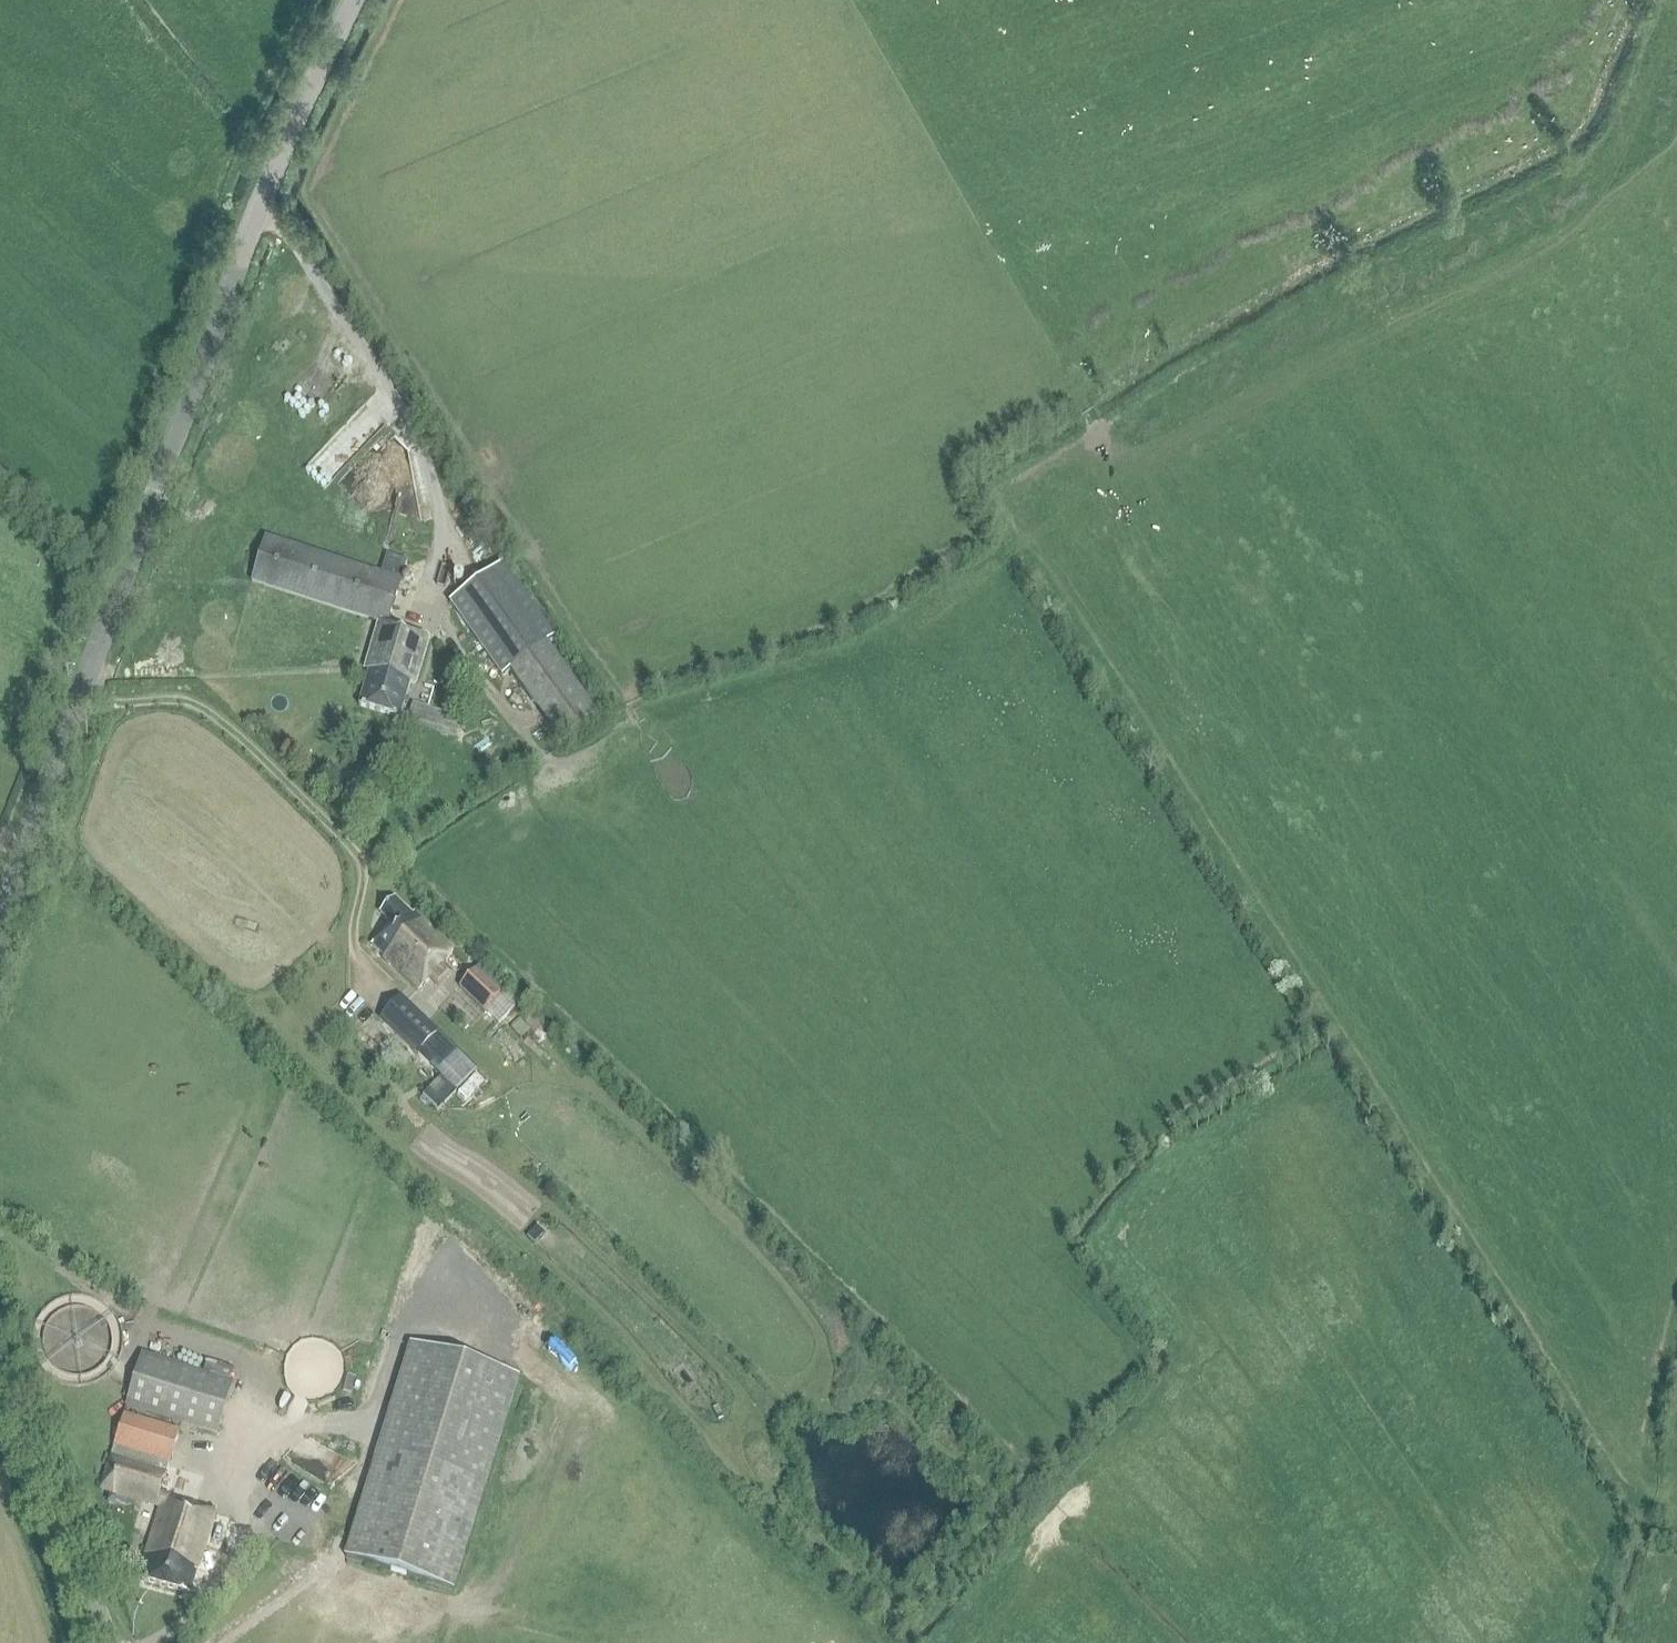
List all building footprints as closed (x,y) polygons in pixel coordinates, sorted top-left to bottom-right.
[(419,685),(433,639),(387,625),(406,563),(385,556),(379,574),(265,539),(251,583),(375,621),(360,667),(368,670),(357,705),(398,718),(409,682),(419,685)] [(502,677),(509,672),(547,646),(555,641),(501,566),(450,603),(502,677)] [(547,646),(509,672),(560,743),(597,716),(547,646)] [(407,721),(458,736),(464,716),(412,701),(407,721)] [(371,944),(417,991),(456,953),(415,911),(412,915),(395,897),(381,912),(392,923),(371,944)] [(481,967),(459,989),(482,1013),(504,990),(481,967)] [(438,1032),(401,996),(379,1019),(416,1055),(440,1078),(422,1096),(437,1110),(477,1070),(438,1032)] [(408,1345),(343,1557),(449,1590),(514,1377),(408,1345)] [(125,1406),(216,1434),(233,1381),(141,1353),(125,1406)] [(121,1414),(107,1457),(97,1490),(157,1508),(139,1567),(145,1569),(141,1582),(185,1595),(186,1592),(202,1597),(207,1589),(211,1582),(231,1518),(210,1512),(209,1515),(165,1501),(166,1496),(157,1493),(176,1431),(121,1414)] [(129,1577),(131,1570),(121,1567),(119,1574),(129,1577)]
